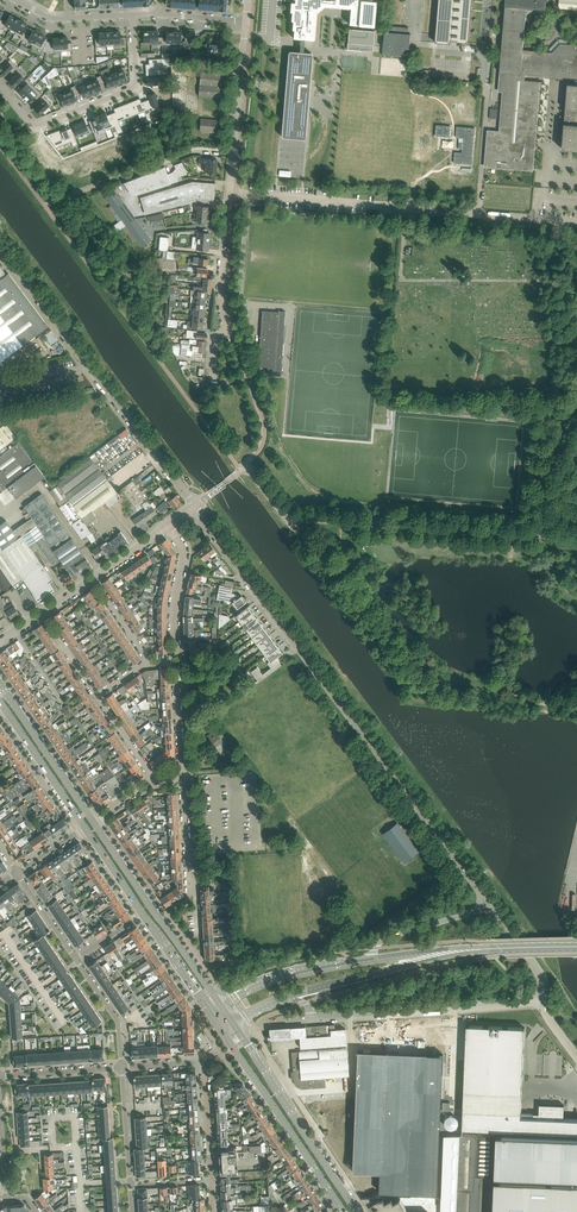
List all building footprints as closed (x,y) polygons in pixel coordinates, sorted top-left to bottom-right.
[(295,2),(293,2),(291,2),(290,11),(292,12),(291,20),(293,21),(292,29),(294,29),(293,37),(293,38),(297,38),(301,39),(304,39),(312,39),(313,40),(316,12),(324,5),(350,7),(349,24),(362,25),(373,26),(374,26),(374,25),(373,25),(376,1),(376,0),(374,0),(295,0),(295,2)] [(435,42),(451,43),(451,40),(454,40),(453,43),(457,43),(457,41),(468,42),(472,0),(439,0),(435,42)] [(499,72),(500,72),(499,90),(503,90),(500,132),(488,131),(485,166),(532,170),(540,82),(541,82),(541,81),(524,80),(525,74),(545,76),(546,76),(546,74),(562,75),(562,77),(563,77),(576,78),(576,45),(560,43),(551,52),(523,50),(525,17),(536,8),(545,9),(546,0),(549,0),(506,0),(499,72)] [(559,8),(576,10),(576,0),(559,0),(559,8)] [(0,26),(0,28),(2,29),(4,26),(10,29),(16,18),(10,15),(6,22),(3,21),(0,26)] [(16,18),(10,29),(15,32),(16,32),(21,21),(16,18)] [(15,32),(14,33),(20,36),(19,38),(23,40),(27,33),(23,31),(27,24),(21,21),(16,32),(15,32)] [(372,30),(373,26),(362,25),(361,29),(349,28),(347,49),(373,52),(374,31),(372,30)] [(384,31),(382,54),(382,55),(383,55),(407,57),(408,57),(409,57),(409,56),(409,55),(410,50),(409,50),(411,34),(410,34),(408,34),(408,27),(387,25),(386,32),(384,32),(384,31)] [(27,33),(23,40),(33,45),(40,32),(36,30),(35,31),(33,30),(30,35),(27,33)] [(157,30),(151,31),(151,42),(151,45),(158,44),(158,45),(162,45),(162,37),(158,37),(157,30)] [(143,35),(142,35),(143,40),(144,40),(144,42),(151,42),(151,31),(143,31),(143,35)] [(166,37),(162,37),(162,45),(166,45),(173,45),(174,32),(167,31),(166,37)] [(40,32),(33,45),(42,50),(46,52),(48,42),(47,44),(46,43),(43,42),(44,40),(46,36),(43,35),(43,33),(40,32)] [(99,39),(95,39),(95,47),(107,46),(106,32),(99,33),(99,39)] [(120,32),(113,32),(114,46),(125,45),(124,37),(120,37),(120,32)] [(174,32),(173,45),(180,46),(180,41),(181,41),(182,36),(181,36),(181,32),(174,32)] [(195,34),(188,39),(191,42),(197,37),(195,34)] [(64,35),(60,36),(61,51),(72,51),(71,43),(67,43),(67,37),(64,37),(64,35)] [(48,42),(46,52),(54,52),(61,51),(60,36),(56,36),(56,37),(53,38),(53,41),(48,42)] [(208,42),(205,45),(208,47),(210,47),(209,54),(218,55),(219,45),(210,44),(208,42)] [(311,70),(311,69),(313,55),(313,54),(312,54),(312,53),(311,53),(310,53),(301,52),(297,51),(291,51),(290,51),(289,51),(289,52),(288,52),(288,53),(287,66),(287,67),(288,67),(288,68),(289,68),(287,92),(286,92),(285,93),(285,94),(281,135),(281,136),(282,136),(282,137),(283,137),(284,138),(303,139),(304,139),(305,139),(305,138),(306,137),(309,94),(309,93),(309,92),(308,92),(307,92),(309,72),(310,72),(310,71),(311,71),(311,70)] [(149,65),(145,65),(146,75),(161,74),(160,65),(170,65),(169,58),(171,58),(162,58),(149,59),(149,64),(149,65)] [(0,69),(0,72),(4,76),(10,70),(12,73),(18,67),(10,59),(0,69)] [(15,75),(9,81),(14,87),(26,75),(18,67),(12,73),(15,75)] [(122,67),(116,69),(121,82),(127,80),(122,67)] [(116,69),(110,72),(115,85),(121,82),(116,69)] [(110,72),(100,75),(103,83),(106,82),(109,87),(115,85),(110,72)] [(199,96),(223,98),(225,74),(201,72),(199,96)] [(91,80),(96,92),(102,90),(100,84),(103,83),(100,75),(96,77),(97,78),(91,80)] [(158,77),(146,78),(147,85),(152,85),(152,89),(159,88),(158,77)] [(24,86),(18,92),(23,97),(34,86),(30,81),(27,78),(21,83),(24,86)] [(91,79),(85,81),(90,95),(96,92),(91,80),(91,79)] [(85,81),(75,85),(78,93),(81,91),(83,97),(90,95),(85,81)] [(568,84),(562,149),(576,150),(576,85),(568,84)] [(75,85),(65,89),(70,102),(76,100),(74,94),(78,93),(75,85)] [(34,86),(23,97),(28,102),(34,96),(37,99),(42,94),(39,90),(39,91),(34,86)] [(65,89),(54,93),(57,101),(61,99),(63,105),(70,102),(65,89)] [(150,102),(147,103),(151,114),(155,112),(155,110),(161,108),(158,101),(159,101),(158,96),(156,97),(155,92),(148,95),(149,99),(150,102)] [(40,103),(34,109),(40,114),(43,111),(44,112),(47,108),(51,103),(43,95),(37,100),(40,103)] [(140,98),(133,101),(138,113),(144,111),(148,122),(153,120),(151,114),(147,103),(146,100),(141,102),(140,98)] [(124,104),(120,106),(125,119),(138,114),(138,113),(133,101),(131,101),(124,104)] [(115,112),(110,114),(118,133),(123,131),(119,122),(125,119),(120,106),(113,108),(115,112)] [(497,109),(490,108),(489,118),(496,119),(497,109)] [(105,112),(98,114),(104,129),(104,128),(105,130),(111,128),(115,127),(116,131),(113,132),(115,137),(119,136),(118,133),(110,114),(107,115),(105,112)] [(93,120),(89,122),(93,133),(104,129),(98,114),(92,117),(92,119),(93,120)] [(220,132),(221,121),(201,119),(200,131),(220,132)] [(84,120),(72,125),(77,137),(89,132),(84,120)] [(436,125),(435,136),(443,136),(444,125),(436,125)] [(444,125),(443,136),(450,137),(451,126),(444,125)] [(455,152),(454,163),(472,164),(475,128),(457,126),(456,137),(463,138),(463,142),(462,149),(462,153),(455,152)] [(66,127),(58,130),(63,145),(71,142),(73,146),(77,144),(72,130),(68,131),(67,129),(66,127)] [(51,137),(48,138),(56,148),(63,145),(58,130),(49,134),(51,137)] [(217,160),(200,158),(199,158),(199,163),(205,164),(205,172),(216,173),(217,160)] [(175,171),(167,174),(170,180),(177,177),(187,174),(182,162),(174,165),(176,170),(175,171)] [(157,169),(123,182),(133,196),(171,184),(170,180),(167,174),(164,166),(157,169)] [(214,199),(215,183),(192,181),(146,196),(140,198),(145,212),(190,201),(196,201),(196,197),(214,199)] [(105,197),(126,226),(136,219),(115,190),(105,197)] [(197,214),(209,214),(210,207),(195,205),(195,209),(197,209),(197,214)] [(208,222),(209,214),(197,214),(197,217),(194,217),(194,221),(208,222)] [(151,240),(136,219),(126,226),(142,247),(151,240)] [(196,248),(196,249),(208,250),(210,233),(206,233),(198,232),(198,236),(197,237),(196,248)] [(159,250),(168,251),(169,237),(160,237),(159,250)] [(167,258),(178,260),(179,252),(168,251),(167,258)] [(178,262),(177,270),(187,270),(197,271),(196,275),(206,276),(207,268),(188,267),(188,263),(178,262)] [(1,267),(0,266),(0,360),(20,346),(21,348),(31,341),(29,339),(48,325),(8,273),(6,275),(4,273),(5,272),(1,267)] [(203,285),(211,285),(212,278),(194,277),(194,280),(203,281),(203,285)] [(262,311),(260,342),(283,344),(283,343),(280,343),(281,329),(284,329),(285,311),(278,311),(278,310),(278,312),(262,311)] [(177,320),(168,319),(167,327),(176,327),(177,320)] [(50,345),(58,339),(51,330),(44,336),(50,345)] [(283,344),(260,342),(258,366),(267,367),(267,375),(281,376),(283,344)] [(179,355),(180,344),(174,344),(167,343),(175,355),(179,355)] [(186,356),(187,350),(193,351),(192,356),(202,357),(202,352),(205,352),(206,347),(182,344),(181,344),(180,355),(186,356)] [(16,437),(0,416),(0,450),(16,437)] [(16,437),(0,450),(0,492),(7,486),(36,465),(16,437)] [(59,484),(72,504),(106,478),(90,456),(56,481),(59,484)] [(44,476),(36,465),(7,486),(16,498),(44,476)] [(106,478),(72,504),(86,525),(96,518),(91,511),(104,501),(116,492),(117,492),(106,478)] [(147,499),(133,480),(121,489),(135,507),(147,499)] [(59,484),(50,491),(60,506),(59,507),(69,521),(69,522),(71,525),(71,524),(81,539),(82,538),(83,540),(87,537),(92,543),(94,541),(96,539),(86,525),(72,504),(59,484)] [(162,486),(147,497),(153,507),(166,497),(164,494),(166,492),(162,486)] [(121,499),(116,492),(104,501),(109,508),(121,499)] [(81,575),(92,567),(55,512),(41,493),(24,506),(31,518),(36,525),(61,560),(69,572),(74,580),(77,578),(69,565),(79,559),(79,560),(80,561),(81,562),(75,566),(81,575)] [(166,502),(169,507),(172,505),(174,508),(181,503),(178,499),(179,498),(176,494),(166,502)] [(139,525),(143,533),(147,530),(143,522),(157,513),(148,500),(142,504),(146,511),(133,520),(138,526),(139,525)] [(0,525),(0,545),(2,549),(22,535),(36,525),(31,518),(13,530),(6,520),(0,525)] [(43,565),(46,563),(32,543),(36,540),(53,565),(61,560),(36,525),(22,535),(43,565)] [(106,540),(100,545),(105,552),(108,557),(108,556),(128,543),(129,542),(120,531),(110,538),(108,535),(104,538),(106,540)] [(43,565),(22,535),(2,549),(23,579),(38,600),(53,590),(49,583),(52,580),(53,580),(43,565)] [(97,547),(92,550),(93,552),(92,553),(95,557),(96,556),(97,557),(105,552),(100,545),(96,539),(94,541),(96,545),(98,545),(98,546),(97,547)] [(164,549),(171,545),(166,539),(157,545),(161,551),(164,549)] [(210,543),(204,548),(209,555),(215,550),(210,543)] [(2,549),(0,545),(0,566),(13,585),(23,579),(2,549)] [(176,553),(171,545),(164,549),(168,555),(175,556),(176,553)] [(156,553),(152,548),(147,552),(148,554),(149,556),(153,554),(156,553)] [(204,548),(197,552),(203,560),(209,555),(204,548)] [(152,562),(147,555),(140,559),(145,566),(152,562)] [(173,564),(175,556),(168,555),(166,562),(173,564)] [(140,559),(134,563),(139,570),(145,566),(140,559)] [(172,572),(173,564),(166,562),(164,570),(172,572)] [(139,570),(134,563),(128,567),(133,575),(139,570)] [(13,585),(0,566),(0,594),(13,585)] [(133,575),(128,567),(122,572),(127,579),(133,575)] [(214,571),(213,576),(223,578),(224,575),(221,570),(220,570),(219,568),(214,571)] [(172,572),(164,570),(163,578),(170,580),(172,572)] [(60,579),(62,583),(64,582),(67,585),(74,580),(69,572),(65,574),(64,572),(60,575),(62,578),(60,579)] [(190,573),(189,578),(206,582),(207,576),(202,575),(190,573)] [(102,582),(107,588),(113,584),(109,578),(102,582)] [(169,587),(170,580),(163,578),(161,586),(169,587)] [(198,582),(188,580),(187,586),(196,588),(205,590),(208,591),(209,587),(202,586),(202,583),(198,582)] [(224,586),(219,585),(233,588),(234,588),(236,582),(225,580),(224,586)] [(113,584),(107,588),(111,594),(117,590),(113,584)] [(241,595),(240,596),(239,595),(234,594),(234,595),(232,594),(233,588),(219,585),(217,598),(219,599),(222,599),(232,601),(232,602),(231,602),(233,605),(234,605),(236,608),(244,603),(246,601),(241,595)] [(161,586),(159,594),(167,595),(169,587),(161,586)] [(91,590),(84,595),(88,601),(95,596),(91,590)] [(115,601),(122,596),(117,590),(111,594),(115,601)] [(167,596),(167,595),(159,594),(158,602),(166,603),(167,596)] [(99,602),(95,596),(88,601),(92,607),(94,606),(95,606),(101,601),(99,602)] [(115,601),(119,607),(126,602),(122,596),(115,601)] [(208,597),(208,605),(216,606),(217,606),(218,602),(219,600),(212,598),(208,597)] [(95,606),(98,612),(105,607),(101,601),(95,606)] [(119,607),(123,613),(130,608),(126,602),(119,607)] [(166,603),(158,602),(158,611),(165,611),(166,603)] [(0,608),(5,616),(6,617),(9,615),(11,618),(12,617),(12,618),(15,616),(14,616),(19,613),(18,612),(14,606),(12,603),(4,608),(3,606),(0,608)] [(240,621),(252,612),(253,611),(249,605),(247,606),(235,615),(235,616),(236,615),(240,621)] [(109,613),(105,607),(98,612),(102,617),(109,613)] [(123,613),(128,619),(134,615),(130,608),(123,613)] [(53,616),(57,622),(64,617),(60,611),(53,616)] [(244,627),(256,618),(257,617),(253,611),(252,612),(240,621),(244,627)] [(109,613),(102,617),(106,623),(113,619),(109,613)] [(218,623),(218,627),(218,628),(230,619),(228,615),(221,614),(219,614),(219,617),(218,623)] [(128,619),(132,625),(138,621),(134,615),(128,619)] [(64,617),(57,622),(61,628),(59,630),(66,625),(68,623),(64,617)] [(249,632),(260,624),(261,623),(262,623),(262,622),(257,617),(256,618),(244,627),(249,632)] [(117,624),(113,619),(106,623),(110,629),(117,624)] [(138,621),(132,625),(138,634),(141,632),(139,630),(143,627),(138,621)] [(253,638),(264,629),(266,628),(262,622),(262,623),(261,623),(260,624),(249,632),(253,638)] [(41,624),(35,628),(39,634),(45,630),(41,624)] [(117,624),(110,629),(114,635),(121,630),(117,624)] [(59,630),(63,636),(70,631),(66,625),(59,630)] [(257,644),(269,635),(270,634),(266,628),(264,629),(253,638),(257,644)] [(49,636),(45,630),(39,634),(43,640),(49,636)] [(125,636),(121,630),(114,635),(118,641),(125,636)] [(70,631),(63,636),(67,641),(74,637),(70,631)] [(261,650),(273,641),(274,640),(275,640),(270,634),(269,635),(257,644),(261,650)] [(166,644),(166,635),(158,636),(159,644),(166,644)] [(49,636),(43,640),(47,646),(53,642),(49,636)] [(118,641),(122,646),(129,642),(125,636),(118,641)] [(67,641),(71,647),(78,642),(74,637),(67,641)] [(266,655),(277,647),(278,646),(279,645),(275,640),(274,640),(273,641),(261,650),(266,655)] [(11,648),(14,652),(20,648),(15,642),(12,644),(13,646),(11,648)] [(49,654),(51,652),(57,648),(53,642),(47,646),(44,648),(49,654)] [(78,642),(71,647),(75,653),(82,648),(78,642)] [(133,647),(129,642),(122,646),(126,652),(133,647)] [(159,649),(155,649),(155,652),(167,652),(166,644),(159,644),(159,649)] [(277,647),(266,655),(270,661),(269,661),(274,667),(262,676),(256,668),(257,667),(251,672),(258,682),(280,666),(282,664),(281,664),(275,657),(282,653),(283,651),(279,645),(278,646),(277,647)] [(20,648),(14,652),(10,654),(0,661),(4,667),(14,660),(12,657),(17,654),(18,655),(21,656),(24,648),(23,646),(20,648)] [(137,653),(133,647),(126,652),(130,658),(137,653)] [(0,652),(0,661),(10,654),(6,648),(0,652)] [(75,653),(79,659),(86,654),(82,648),(75,653)] [(62,655),(58,649),(52,654),(56,660),(62,655)] [(137,653),(130,658),(134,664),(140,659),(137,653)] [(20,665),(22,664),(23,663),(25,662),(26,659),(27,655),(24,654),(23,656),(19,659),(21,662),(19,664),(20,665)] [(86,654),(79,659),(83,664),(90,660),(86,654)] [(66,661),(62,655),(56,660),(60,665),(66,661)] [(28,660),(26,659),(25,662),(23,663),(24,664),(23,665),(27,670),(29,669),(29,668),(30,666),(32,661),(28,660)] [(14,660),(4,667),(8,673),(17,667),(15,664),(17,663),(14,660)] [(83,664),(87,670),(94,665),(90,660),(83,664)] [(70,667),(66,661),(60,665),(64,671),(70,667)] [(96,664),(94,665),(87,670),(91,676),(98,671),(97,671),(100,669),(96,664)] [(32,666),(32,669),(28,671),(31,676),(33,674),(36,668),(32,666)] [(19,670),(17,667),(8,673),(12,679),(23,672),(21,669),(19,670)] [(64,671),(68,677),(74,673),(70,667),(64,671)] [(161,678),(161,684),(169,684),(168,669),(145,670),(141,673),(144,678),(146,685),(153,685),(153,679),(161,678)] [(91,676),(95,682),(104,675),(101,677),(98,671),(91,676)] [(23,672),(12,679),(16,685),(25,680),(23,677),(25,676),(23,672)] [(36,673),(36,675),(32,677),(35,682),(38,680),(40,674),(36,673)] [(78,678),(74,673),(68,677),(72,683),(78,678)] [(143,678),(140,674),(131,680),(138,690),(141,688),(139,685),(142,682),(141,680),(143,678)] [(99,688),(106,683),(105,682),(108,681),(104,675),(95,682),(99,688)] [(82,684),(78,678),(72,683),(68,686),(69,688),(73,685),(76,689),(82,684)] [(25,680),(16,685),(21,692),(28,687),(29,686),(26,681),(27,680),(26,679),(25,680)] [(41,679),(40,681),(36,684),(39,688),(42,686),(44,680),(41,679)] [(138,690),(131,680),(125,684),(129,691),(132,690),(134,692),(138,690)] [(86,690),(82,684),(76,689),(79,694),(86,690)] [(157,693),(170,692),(169,684),(161,684),(160,685),(161,688),(157,689),(157,693)] [(47,690),(47,688),(48,686),(45,685),(44,687),(40,690),(43,694),(44,694),(46,693),(47,690)] [(122,696),(125,693),(128,692),(123,685),(118,689),(122,696)] [(28,687),(21,692),(25,698),(34,692),(32,689),(30,690),(28,687)] [(90,695),(86,690),(79,694),(83,700),(90,695)] [(36,695),(34,692),(25,698),(29,704),(38,698),(36,695)] [(158,700),(161,700),(170,700),(170,692),(157,693),(158,700)] [(112,693),(105,697),(110,704),(117,699),(112,693)] [(49,700),(47,701),(51,707),(54,705),(57,703),(55,702),(56,699),(56,698),(51,695),(50,699),(49,700)] [(83,700),(87,706),(94,701),(90,695),(83,700)] [(38,698),(29,704),(33,710),(42,704),(45,702),(43,699),(40,701),(38,698)] [(117,699),(110,704),(114,710),(121,705),(125,702),(128,700),(126,698),(124,700),(123,698),(118,701),(117,699)] [(141,701),(138,704),(141,709),(145,709),(144,701),(147,701),(146,698),(141,701)] [(161,700),(158,700),(159,708),(162,708),(171,707),(170,700),(161,700)] [(94,701),(87,706),(85,708),(89,713),(98,707),(94,701)] [(121,705),(114,710),(118,716),(125,711),(130,708),(125,702),(121,705)] [(54,705),(51,707),(55,713),(61,709),(62,708),(61,705),(57,703),(54,705)] [(42,704),(33,710),(37,716),(46,710),(44,707),(42,704)] [(125,711),(118,716),(122,722),(129,717),(134,714),(131,710),(135,708),(137,712),(140,710),(136,704),(133,706),(130,708),(125,711)] [(65,715),(71,711),(67,705),(62,708),(61,709),(65,715)] [(102,713),(98,707),(89,713),(93,719),(102,713)] [(162,712),(161,713),(161,717),(162,717),(163,718),(171,718),(171,707),(162,708),(162,712)] [(41,722),(50,716),(52,715),(50,712),(48,713),(46,710),(37,716),(41,722)] [(46,729),(52,724),(55,722),(53,719),(54,718),(53,717),(56,715),(55,713),(52,715),(50,716),(41,722),(46,729)] [(102,713),(93,719),(92,719),(96,725),(99,723),(106,719),(102,713)] [(129,717),(122,722),(126,728),(133,724),(137,721),(132,715),(129,717)] [(110,725),(106,719),(99,723),(103,729),(110,725)] [(56,730),(62,725),(67,723),(65,721),(62,722),(58,726),(55,722),(52,724),(46,729),(49,734),(56,730)] [(133,724),(126,728),(131,735),(138,730),(133,724)] [(56,730),(49,734),(53,740),(63,734),(61,730),(64,728),(62,725),(56,730)] [(103,729),(107,735),(114,731),(110,725),(103,729)] [(162,733),(165,733),(172,732),(172,725),(162,726),(158,726),(154,726),(154,728),(158,728),(158,729),(161,729),(161,733),(162,733)] [(138,730),(131,735),(135,741),(148,731),(151,729),(149,727),(142,732),(140,728),(138,730)] [(148,731),(135,741),(139,746),(145,742),(143,738),(150,734),(148,731)] [(214,731),(209,735),(210,736),(203,741),(213,755),(225,745),(222,740),(225,738),(221,732),(218,735),(214,731)] [(112,742),(118,738),(114,732),(108,736),(112,742)] [(165,740),(173,740),(172,732),(165,733),(165,740)] [(65,737),(63,734),(53,740),(57,746),(64,741),(67,739),(70,737),(69,735),(65,737)] [(1,748),(11,741),(7,735),(0,740),(0,743),(1,744),(0,745),(0,749),(1,748)] [(123,744),(118,738),(112,742),(116,749),(123,744)] [(173,748),(173,740),(165,740),(166,748),(173,748)] [(11,741),(1,748),(2,750),(1,751),(3,755),(7,753),(11,750),(11,751),(16,748),(15,747),(11,741)] [(64,741),(57,746),(61,752),(62,752),(68,748),(68,747),(64,741)] [(68,748),(62,752),(62,753),(66,759),(84,746),(83,744),(75,749),(72,746),(68,748)] [(127,750),(123,744),(116,749),(120,755),(127,750)] [(84,746),(66,759),(70,764),(80,758),(77,754),(80,752),(81,752),(86,749),(84,746)] [(99,751),(98,751),(99,753),(101,756),(102,757),(103,756),(109,753),(105,747),(103,748),(99,751)] [(7,753),(1,757),(4,761),(2,762),(4,765),(9,761),(20,754),(16,748),(11,751),(11,750),(7,753)] [(163,753),(167,759),(174,754),(173,748),(166,748),(166,751),(163,753)] [(131,756),(127,750),(120,755),(124,761),(131,756)] [(160,763),(167,759),(163,753),(156,757),(160,763)] [(11,763),(9,764),(12,767),(15,765),(23,759),(20,754),(9,761),(11,763)] [(135,762),(131,756),(124,761),(128,767),(135,762)] [(156,757),(154,759),(152,756),(147,759),(154,768),(160,763),(156,757)] [(82,761),(80,758),(70,764),(74,770),(85,763),(89,760),(88,757),(82,761)] [(23,759),(15,765),(16,766),(18,769),(16,770),(18,773),(28,766),(24,760),(23,759)] [(118,761),(110,766),(112,769),(120,764),(118,761)] [(139,768),(135,762),(128,767),(132,773),(139,768)] [(85,763),(74,770),(79,777),(85,773),(90,770),(85,763)] [(28,766),(18,773),(19,775),(18,776),(20,780),(32,772),(28,766)] [(98,774),(84,784),(89,792),(97,787),(94,783),(102,778),(104,782),(114,775),(109,767),(98,774)] [(140,769),(139,768),(132,773),(128,775),(133,782),(143,776),(139,769),(140,769)] [(90,770),(79,777),(84,784),(98,774),(97,772),(94,774),(91,769),(90,770)] [(7,788),(4,790),(7,795),(10,799),(11,798),(20,792),(23,795),(40,784),(32,772),(20,780),(14,784),(7,788)] [(104,782),(101,784),(111,798),(123,789),(114,775),(104,782)] [(40,784),(23,795),(27,800),(30,799),(44,789),(40,784)] [(97,787),(89,792),(93,799),(98,806),(100,805),(111,798),(101,784),(97,787)] [(44,789),(30,799),(32,802),(34,800),(36,803),(39,801),(48,795),(44,789)] [(38,807),(35,809),(37,811),(41,808),(52,801),(48,795),(39,801),(36,803),(38,807)] [(152,804),(146,796),(139,801),(147,813),(152,810),(152,804)] [(40,813),(40,814),(42,817),(56,807),(52,801),(41,808),(43,811),(40,813)] [(139,801),(134,804),(144,819),(148,825),(149,825),(151,823),(146,815),(147,813),(139,801)] [(24,803),(18,807),(22,813),(26,810),(28,809),(24,803)] [(144,819),(134,804),(130,808),(135,816),(137,815),(141,821),(144,819)] [(0,815),(0,819),(7,814),(10,812),(8,809),(6,811),(0,815)] [(22,813),(26,818),(28,817),(30,816),(26,810),(22,813)] [(53,810),(52,811),(64,829),(65,828),(69,826),(63,818),(61,819),(57,813),(56,814),(53,810)] [(52,811),(49,813),(51,815),(50,816),(55,823),(53,824),(59,833),(62,830),(64,829),(52,811)] [(125,815),(123,812),(109,822),(112,827),(120,821),(119,819),(125,815)] [(1,821),(0,821),(0,828),(11,821),(15,817),(14,815),(2,823),(1,821)] [(42,818),(45,821),(54,836),(56,835),(56,834),(59,833),(53,824),(51,826),(47,820),(45,816),(42,818)] [(24,820),(27,824),(28,826),(32,823),(28,817),(26,818),(24,820)] [(122,823),(120,821),(112,827),(116,832),(130,822),(128,819),(122,823)] [(0,828),(0,835),(7,831),(7,830),(11,828),(9,826),(13,823),(11,821),(0,828)] [(45,821),(42,823),(46,829),(44,831),(50,839),(53,837),(54,836),(45,821)] [(130,822),(116,832),(119,836),(127,831),(131,828),(129,826),(132,824),(130,822)] [(40,834),(36,836),(41,844),(50,839),(44,831),(39,823),(37,824),(39,827),(37,829),(37,830),(40,834)] [(128,833),(127,831),(119,836),(122,841),(137,831),(139,830),(137,827),(135,828),(129,832),(128,833)] [(7,831),(0,835),(4,840),(18,831),(16,828),(13,831),(11,829),(8,831),(7,831)] [(137,831),(122,841),(125,846),(137,838),(136,836),(142,832),(140,829),(139,830),(137,831)] [(35,849),(41,844),(36,836),(32,839),(30,835),(31,835),(30,834),(28,830),(26,832),(24,833),(26,835),(28,838),(35,849)] [(4,840),(7,845),(14,840),(13,838),(20,833),(18,831),(4,840)] [(27,838),(28,838),(26,835),(15,842),(14,840),(7,845),(10,850),(27,838)] [(27,838),(10,850),(13,854),(20,849),(19,847),(29,841),(27,838)] [(137,838),(125,846),(129,851),(142,842),(140,839),(139,840),(137,838)] [(145,844),(143,841),(142,842),(129,851),(132,856),(140,851),(139,848),(145,844)] [(79,842),(75,845),(80,853),(82,852),(86,858),(84,859),(87,863),(91,860),(79,842)] [(20,849),(13,854),(17,861),(25,855),(27,854),(26,852),(24,853),(23,851),(28,848),(30,852),(34,849),(31,844),(30,843),(20,849)] [(71,847),(70,848),(82,866),(85,864),(82,861),(78,854),(80,853),(75,845),(71,847)] [(68,849),(65,851),(71,859),(73,862),(75,861),(77,864),(79,868),(82,866),(70,848),(68,849)] [(142,853),(140,851),(132,856),(135,861),(150,851),(148,848),(142,853)] [(62,853),(61,854),(73,872),(76,870),(73,867),(69,860),(71,859),(65,851),(62,853)] [(150,851),(135,861),(139,866),(147,860),(145,858),(152,854),(150,851)] [(59,855),(56,857),(62,865),(64,864),(68,870),(69,870),(71,873),(73,872),(61,854),(59,855)] [(60,867),(62,865),(56,857),(53,859),(51,860),(64,878),(66,877),(64,873),(60,867)] [(161,865),(166,865),(181,864),(181,857),(171,858),(171,861),(161,862),(161,863),(161,865)] [(147,860),(139,866),(142,871),(158,861),(157,859),(154,861),(153,860),(149,863),(147,860)] [(50,861),(47,864),(52,872),(54,870),(59,877),(62,881),(64,879),(64,878),(51,860),(50,861)] [(88,872),(96,866),(92,860),(76,871),(80,877),(88,872)] [(160,862),(158,861),(142,871),(146,877),(154,871),(153,869),(157,866),(156,865),(160,862)] [(42,873),(45,877),(48,874),(49,874),(52,872),(47,864),(39,869),(42,873)] [(310,869),(327,891),(332,887),(315,865),(310,869)] [(100,872),(96,866),(88,872),(92,877),(100,872)] [(28,876),(34,884),(41,879),(45,877),(42,873),(39,876),(36,871),(28,876)] [(158,877),(154,871),(146,877),(152,885),(158,881),(157,878),(158,877)] [(92,877),(89,879),(86,881),(90,887),(96,883),(96,884),(104,879),(100,872),(92,877)] [(45,884),(43,882),(51,877),(48,874),(41,879),(34,884),(37,890),(45,884)] [(66,878),(64,879),(62,881),(60,883),(64,888),(65,887),(70,884),(66,878)] [(91,892),(93,895),(108,884),(104,879),(96,884),(93,886),(95,889),(91,892)] [(175,885),(171,888),(178,898),(183,894),(181,890),(183,889),(182,880),(175,880),(175,885)] [(169,892),(166,893),(172,902),(178,898),(171,888),(168,883),(166,881),(163,883),(165,886),(169,892)] [(47,887),(45,884),(37,890),(41,895),(56,885),(54,882),(47,887)] [(22,892),(24,891),(18,883),(14,886),(23,900),(26,898),(22,892)] [(108,884),(93,895),(95,898),(99,895),(101,898),(104,896),(112,890),(108,884)] [(56,885),(41,895),(45,901),(52,896),(53,896),(51,893),(58,888),(56,885)] [(166,906),(172,902),(166,893),(163,895),(157,885),(153,887),(166,906)] [(201,896),(211,896),(212,896),(212,893),(214,893),(214,888),(209,888),(209,885),(204,886),(204,889),(201,889),(201,896)] [(14,886),(9,889),(15,897),(16,895),(22,903),(24,901),(23,900),(14,886)] [(9,889),(5,893),(15,907),(18,905),(13,898),(15,897),(9,889)] [(99,904),(100,906),(116,896),(112,890),(104,896),(101,898),(103,901),(99,904)] [(5,893),(0,896),(0,897),(5,904),(6,904),(9,908),(11,907),(13,909),(15,907),(5,893)] [(101,906),(100,907),(102,909),(110,904),(111,906),(119,901),(116,896),(101,906)] [(212,903),(211,896),(201,896),(202,905),(210,904),(210,903),(212,903)] [(51,910),(60,904),(57,899),(48,905),(51,910)] [(123,906),(119,901),(111,906),(113,909),(105,913),(106,914),(103,917),(104,919),(123,906)] [(28,906),(25,908),(27,912),(34,907),(32,903),(28,906)] [(51,910),(54,915),(63,909),(60,904),(51,910)] [(210,904),(202,905),(202,912),(212,911),(217,911),(216,904),(210,904)] [(123,906),(107,916),(109,919),(117,914),(118,916),(126,911),(123,906)] [(36,909),(27,915),(30,920),(39,914),(36,909)] [(67,914),(63,909),(54,915),(58,920),(67,914)] [(130,916),(126,911),(118,916),(119,918),(112,924),(114,926),(130,916)] [(43,919),(39,914),(30,920),(34,925),(43,919)] [(67,914),(58,920),(61,925),(70,919),(67,914)] [(94,932),(98,937),(103,934),(93,919),(90,915),(87,917),(94,928),(92,929),(94,932)] [(70,919),(61,925),(65,930),(76,922),(77,922),(73,917),(70,919)] [(95,917),(93,919),(103,934),(107,931),(102,923),(100,924),(95,917)] [(221,918),(211,919),(203,919),(203,926),(207,926),(207,925),(212,925),(212,922),(225,922),(225,918),(221,918)] [(34,925),(37,931),(46,925),(43,919),(34,925)] [(76,922),(65,930),(68,935),(77,929),(80,927),(76,922)] [(46,925),(37,931),(41,935),(41,936),(43,934),(50,930),(46,925)] [(130,934),(132,937),(140,931),(136,926),(116,939),(120,945),(125,941),(123,939),(130,934)] [(68,935),(72,940),(81,934),(77,929),(68,935)] [(126,944),(128,947),(143,936),(140,931),(132,937),(133,939),(126,944)] [(204,940),(213,939),(213,936),(224,935),(223,934),(223,931),(203,932),(204,940)] [(41,935),(34,940),(37,945),(47,939),(43,934),(41,936),(41,935)] [(84,939),(81,934),(72,940),(75,946),(84,939)] [(143,936),(128,947),(130,950),(137,944),(139,946),(147,941),(143,936)] [(41,951),(50,945),(47,939),(37,945),(41,951)] [(109,944),(120,959),(121,961),(123,959),(122,957),(118,950),(119,949),(114,941),(109,944)] [(131,959),(135,957),(150,946),(147,941),(139,946),(140,948),(133,954),(127,958),(129,960),(129,961),(131,959)] [(109,944),(104,947),(110,956),(112,954),(117,961),(120,959),(109,944)] [(218,945),(214,945),(204,946),(205,953),(214,952),(214,949),(231,948),(231,944),(225,945),(218,945)] [(45,956),(54,950),(50,945),(41,951),(45,956)] [(150,946),(135,957),(131,959),(133,962),(136,959),(144,954),(146,957),(154,952),(150,946)] [(27,948),(21,952),(25,957),(30,953),(27,948)] [(45,956),(49,962),(58,956),(54,950),(45,956)] [(139,970),(147,965),(158,957),(154,952),(146,957),(148,960),(140,965),(134,969),(136,972),(139,970)] [(61,961),(58,956),(49,962),(52,967),(61,961)] [(154,969),(160,965),(162,963),(158,957),(147,965),(139,970),(141,973),(144,971),(152,966),(154,969)] [(96,960),(88,965),(93,971),(101,966),(100,966),(96,960)] [(61,961),(52,967),(56,972),(64,967),(65,967),(61,961)] [(151,975),(148,976),(150,979),(150,980),(166,969),(163,965),(162,963),(160,965),(154,969),(149,973),(151,975)] [(101,966),(93,971),(97,977),(106,971),(108,970),(104,964),(100,966),(101,966)] [(150,979),(145,983),(146,986),(152,982),(159,977),(161,980),(169,975),(166,969),(150,980),(150,979)] [(106,971),(97,977),(101,983),(109,978),(111,977),(106,971)] [(60,978),(63,984),(72,977),(69,972),(60,978)] [(155,992),(158,991),(173,980),(169,975),(161,980),(163,983),(151,991),(153,994),(155,992)] [(76,983),(72,977),(63,984),(67,989),(76,983)] [(109,978),(101,983),(105,989),(113,984),(112,984),(109,978)] [(155,992),(153,994),(155,997),(167,989),(169,991),(177,986),(173,980),(158,991),(155,992)] [(113,984),(105,989),(109,995),(119,988),(115,982),(112,984),(113,984)] [(67,989),(63,991),(67,997),(71,994),(80,988),(76,983),(67,989)] [(163,999),(165,1002),(181,992),(177,986),(169,991),(171,994),(163,999)] [(5,999),(12,991),(8,987),(1,995),(5,999)] [(74,1000),(83,994),(80,988),(71,994),(74,1000)] [(119,988),(109,995),(113,1001),(122,995),(123,994),(119,988)] [(12,991),(5,999),(9,1003),(20,998),(12,991)] [(181,992),(165,1002),(160,1006),(162,1009),(167,1005),(175,1000),(177,1003),(185,997),(181,992)] [(74,1000),(78,1005),(87,999),(83,994),(74,1000)] [(122,995),(113,1001),(117,1007),(126,1001),(126,1000),(122,995)] [(189,1003),(185,997),(177,1003),(169,1008),(163,1012),(165,1015),(171,1010),(178,1005),(181,1008),(189,1003)] [(20,998),(9,1003),(9,1008),(20,1008),(20,998)] [(91,1004),(87,999),(78,1005),(82,1010),(91,1004)] [(126,1001),(117,1007),(121,1013),(131,1006),(126,1000),(126,1001)] [(177,1014),(181,1014),(191,1013),(191,1006),(189,1003),(181,1008),(177,1011),(177,1014)] [(82,1010),(85,1016),(94,1010),(91,1004),(82,1010)] [(85,1016),(89,1021),(98,1015),(94,1010),(85,1016)] [(102,1020),(98,1015),(89,1021),(93,1027),(102,1020)] [(290,1027),(291,1037),(299,1037),(300,1047),(346,1044),(345,1028),(335,1029),(334,1024),(290,1027)] [(467,1025),(464,1089),(522,1092),(525,1027),(467,1025)] [(271,1039),(291,1037),(290,1027),(270,1029),(270,1035),(269,1035),(268,1035),(268,1036),(267,1036),(267,1037),(267,1038),(268,1038),(268,1039),(269,1039),(271,1039)] [(170,1041),(174,1041),(193,1039),(193,1033),(183,1033),(183,1036),(170,1037),(170,1041)] [(193,1046),(184,1047),(170,1048),(171,1055),(175,1055),(176,1055),(175,1051),(184,1051),(184,1054),(186,1054),(187,1054),(189,1054),(191,1054),(191,1053),(193,1053),(194,1053),(193,1047),(194,1047),(193,1046)] [(301,1051),(291,1052),(293,1079),(294,1080),(294,1081),(294,1083),(295,1084),(296,1085),(297,1086),(298,1086),(299,1087),(300,1088),(301,1088),(302,1088),(326,1086),(325,1077),(348,1075),(347,1048),(301,1051)] [(357,1051),(352,1171),(381,1172),(380,1191),(438,1194),(444,1054),(425,1053),(425,1070),(386,1069),(386,1052),(357,1051)] [(243,1083),(235,1083),(235,1088),(238,1093),(246,1087),(243,1083)] [(225,1084),(214,1085),(215,1095),(229,1094),(231,1094),(231,1091),(231,1089),(226,1089),(225,1089),(225,1084)] [(238,1093),(242,1099),(250,1094),(246,1087),(238,1093)] [(521,1113),(522,1092),(464,1089),(463,1110),(521,1113)] [(229,1094),(215,1095),(215,1099),(215,1102),(215,1103),(216,1103),(220,1102),(220,1104),(225,1103),(225,1102),(224,1098),(230,1097),(229,1094)] [(251,1095),(250,1094),(242,1099),(243,1100),(245,1103),(239,1107),(238,1108),(240,1111),(241,1110),(254,1100),(251,1095)] [(248,1109),(250,1112),(259,1106),(254,1100),(241,1110),(243,1112),(248,1109)] [(216,1103),(215,1103),(215,1105),(215,1108),(216,1112),(233,1110),(235,1110),(234,1108),(230,1108),(230,1107),(225,1108),(225,1103),(220,1104),(220,1102),(216,1103)] [(539,1117),(564,1118),(564,1105),(539,1104),(539,1113),(539,1117)] [(263,1112),(259,1106),(250,1112),(253,1115),(247,1119),(248,1119),(244,1122),(245,1124),(249,1121),(263,1112)] [(233,1110),(216,1112),(216,1115),(216,1118),(216,1119),(216,1120),(217,1120),(226,1119),(229,1119),(228,1115),(233,1115),(233,1110)] [(539,1113),(521,1113),(463,1110),(462,1134),(460,1134),(460,1135),(477,1135),(495,1135),(497,1135),(576,1138),(576,1119),(564,1118),(539,1117),(539,1113)] [(263,1112),(249,1121),(251,1124),(256,1120),(259,1123),(266,1118),(263,1112)] [(198,1113),(180,1115),(180,1118),(183,1118),(184,1121),(188,1120),(189,1122),(194,1121),(194,1120),(199,1120),(198,1113)] [(266,1118),(259,1123),(261,1127),(255,1131),(257,1133),(270,1124),(266,1118)] [(217,1120),(216,1120),(216,1121),(216,1122),(217,1124),(217,1128),(231,1127),(231,1124),(230,1124),(230,1120),(226,1120),(226,1119),(217,1120)] [(189,1124),(181,1125),(178,1125),(178,1129),(182,1128),(199,1127),(199,1121),(199,1120),(194,1120),(194,1121),(189,1122),(189,1124)] [(264,1137),(267,1135),(274,1130),(270,1124),(257,1133),(259,1136),(262,1134),(264,1137)] [(232,1131),(231,1127),(217,1128),(217,1137),(227,1136),(226,1131),(232,1131)] [(279,1136),(274,1130),(267,1135),(264,1137),(263,1138),(265,1141),(261,1144),(262,1145),(265,1145),(270,1142),(279,1136)] [(440,1211),(456,1211),(458,1181),(460,1135),(444,1135),(442,1181),(441,1197),(440,1211)] [(493,1186),(495,1135),(477,1135),(460,1135),(458,1181),(456,1211),(491,1211),(493,1186)] [(495,1175),(576,1179),(576,1138),(497,1135),(495,1175)] [(227,1136),(217,1137),(218,1145),(232,1144),(236,1144),(236,1141),(232,1141),(227,1141),(227,1136)] [(283,1142),(279,1136),(270,1142),(272,1145),(270,1146),(270,1150),(274,1148),(283,1142)] [(30,1146),(39,1145),(42,1145),(42,1140),(39,1140),(30,1141),(29,1137),(20,1138),(21,1146),(30,1146)] [(178,1141),(177,1141),(177,1143),(183,1143),(190,1143),(191,1147),(196,1147),(196,1146),(201,1145),(200,1139),(178,1141)] [(287,1148),(283,1142),(274,1148),(275,1149),(272,1151),(273,1153),(267,1157),(269,1160),(287,1148)] [(183,1154),(201,1153),(201,1145),(196,1146),(196,1147),(191,1147),(191,1150),(183,1151),(183,1154)] [(218,1146),(219,1163),(220,1173),(238,1172),(236,1145),(218,1146)] [(148,1147),(148,1146),(137,1147),(134,1147),(135,1155),(144,1154),(144,1147),(148,1147)] [(287,1148),(269,1160),(268,1161),(269,1164),(280,1157),(282,1160),(290,1154),(287,1148)] [(135,1162),(145,1162),(144,1154),(135,1155),(135,1162)] [(282,1160),(276,1164),(278,1166),(284,1162),(286,1165),(286,1166),(294,1160),(294,1159),(290,1154),(282,1160)] [(167,1158),(168,1164),(168,1171),(176,1170),(176,1164),(173,1164),(173,1161),(171,1161),(171,1158),(167,1158)] [(165,1160),(165,1159),(157,1160),(158,1175),(166,1175),(167,1175),(165,1160)] [(282,1172),(277,1176),(279,1179),(283,1175),(287,1173),(298,1166),(294,1160),(286,1166),(288,1168),(282,1172)] [(135,1162),(136,1170),(145,1169),(145,1162),(135,1162)] [(290,1180),(302,1172),(298,1166),(287,1173),(290,1176),(289,1178),(285,1180),(287,1182),(290,1180)] [(145,1169),(136,1170),(136,1177),(146,1176),(157,1175),(156,1170),(145,1171),(145,1169)] [(290,1180),(287,1182),(288,1184),(292,1181),(295,1185),(299,1183),(300,1183),(307,1179),(302,1172),(290,1180)] [(496,1178),(494,1211),(576,1211),(576,1182),(496,1178)] [(300,1190),(291,1196),(292,1198),(296,1196),(311,1186),(308,1180),(307,1179),(300,1183),(300,1185),(298,1186),(300,1190)] [(231,1182),(220,1183),(220,1185),(221,1190),(230,1190),(248,1189),(248,1185),(238,1186),(238,1183),(231,1184),(231,1182)] [(115,1185),(107,1186),(107,1193),(116,1192),(116,1184),(115,1184),(115,1185)] [(178,1192),(178,1188),(178,1186),(169,1186),(170,1193),(170,1200),(173,1199),(173,1193),(178,1192)] [(304,1199),(315,1192),(311,1186),(296,1196),(297,1198),(302,1195),(304,1199)] [(137,1188),(138,1196),(147,1195),(147,1193),(158,1192),(157,1187),(147,1188),(137,1188)] [(168,1200),(168,1193),(167,1187),(159,1187),(159,1193),(163,1193),(164,1198),(165,1197),(165,1200),(168,1200)] [(230,1190),(221,1190),(221,1199),(238,1198),(238,1195),(234,1195),(234,1191),(230,1191),(230,1190)] [(38,1203),(48,1196),(50,1194),(48,1192),(46,1194),(44,1191),(34,1198),(38,1203)] [(304,1199),(298,1204),(300,1207),(310,1200),(311,1202),(311,1203),(320,1198),(319,1197),(315,1192),(304,1199)] [(48,1196),(38,1203),(41,1208),(57,1196),(58,1196),(56,1193),(50,1198),(48,1196)] [(286,1194),(282,1198),(286,1203),(292,1198),(291,1196),(289,1193),(286,1194)] [(138,1196),(138,1203),(148,1203),(147,1195),(138,1196)] [(366,1204),(371,1211),(440,1211),(441,1197),(417,1196),(384,1195),(378,1195),(361,1197),(366,1204)] [(45,1211),(46,1211),(52,1207),(50,1204),(59,1198),(57,1196),(41,1208),(45,1211)] [(269,1203),(269,1196),(261,1196),(261,1202),(263,1202),(263,1205),(269,1205),(269,1203)] [(192,1202),(186,1204),(187,1207),(189,1207),(192,1205),(204,1205),(204,1198),(201,1198),(200,1198),(192,1198),(192,1202)] [(222,1206),(232,1206),(237,1205),(237,1202),(241,1202),(240,1198),(238,1198),(221,1199),(222,1206)] [(320,1198),(311,1203),(307,1206),(309,1209),(305,1211),(304,1211),(311,1211),(324,1204),(320,1198)] [(281,1206),(276,1199),(269,1203),(269,1205),(269,1206),(271,1206),(278,1208),(281,1206)] [(64,1205),(63,1203),(54,1210),(52,1207),(46,1211),(56,1211),(64,1205)] [(139,1211),(148,1210),(148,1203),(138,1203),(139,1211)]
